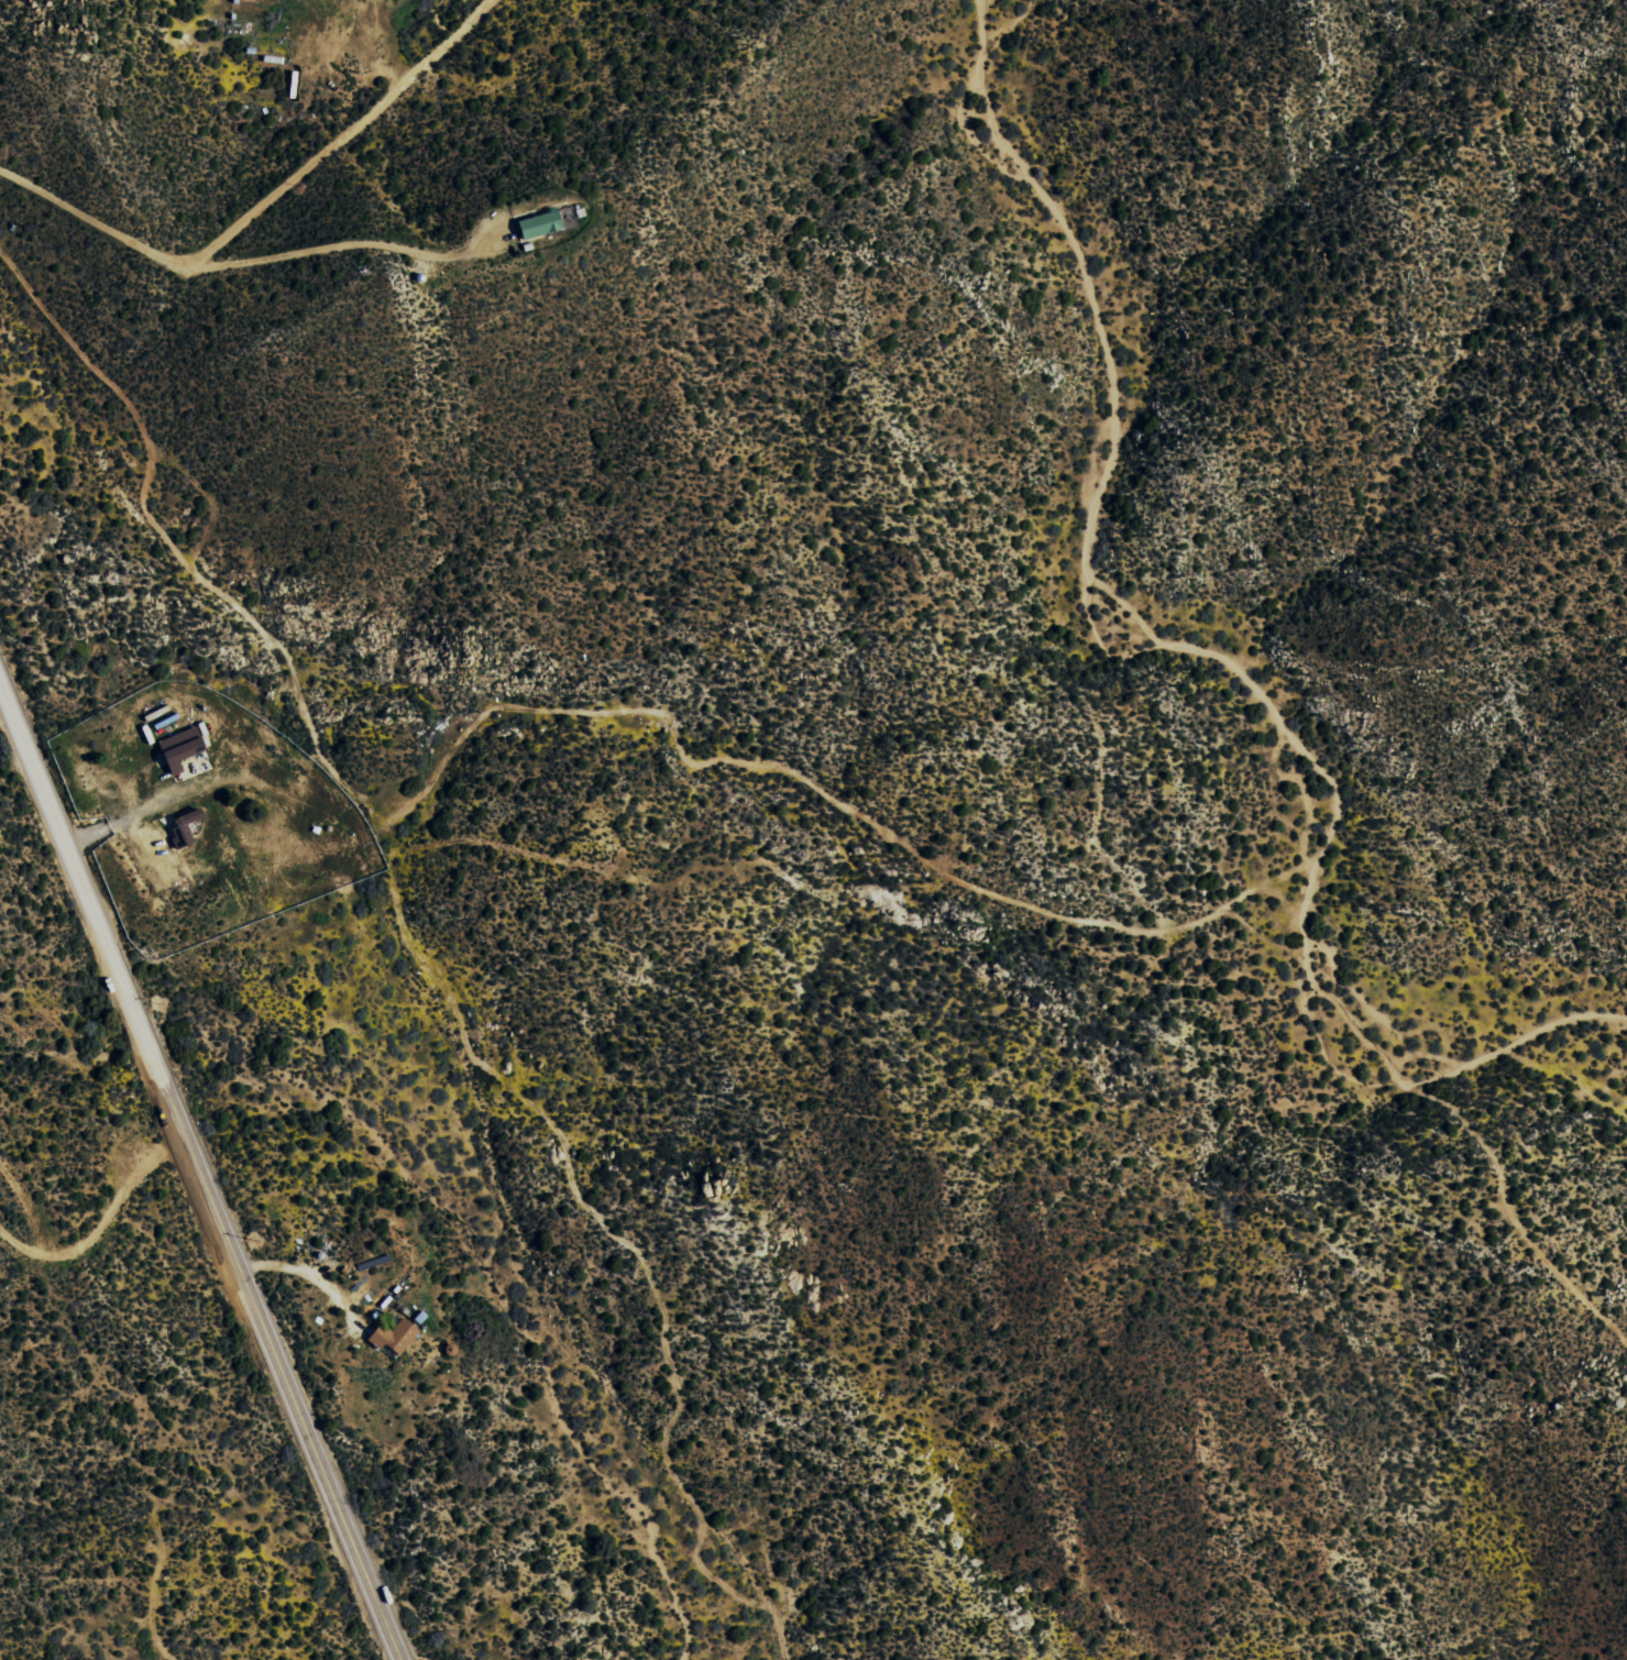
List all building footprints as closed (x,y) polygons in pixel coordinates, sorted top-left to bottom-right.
[(519,221),(524,240),(565,228),(559,209),(519,221)] [(181,761),(208,750),(198,726),(160,740),(173,775),(185,771),(181,761)] [(169,823),(178,849),(195,843),(188,823),(205,817),(203,811),(169,823)] [(392,1331),(381,1323),(369,1339),(382,1348),(386,1343),(402,1355),(421,1329),(404,1316),(392,1331)]
